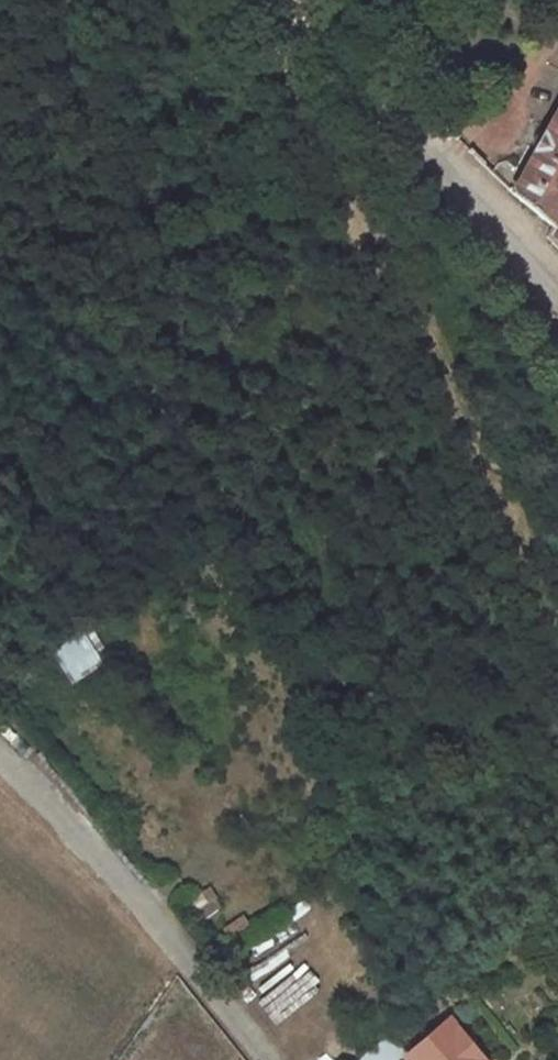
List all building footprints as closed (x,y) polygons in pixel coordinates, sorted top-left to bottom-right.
[(557,260),(557,105),(510,200),(555,234),(547,249),(557,260)] [(52,656),(75,683),(110,654),(87,627),(52,656)] [(209,888),(186,903),(199,923),(222,908),(209,888)] [(230,939),(251,931),(246,918),(226,925),(230,939)] [(402,1050),(410,1059),(478,1059),(485,1054),(446,1009),(402,1050)] [(385,1031),(352,1059),(390,1059),(402,1050),(385,1031)]
